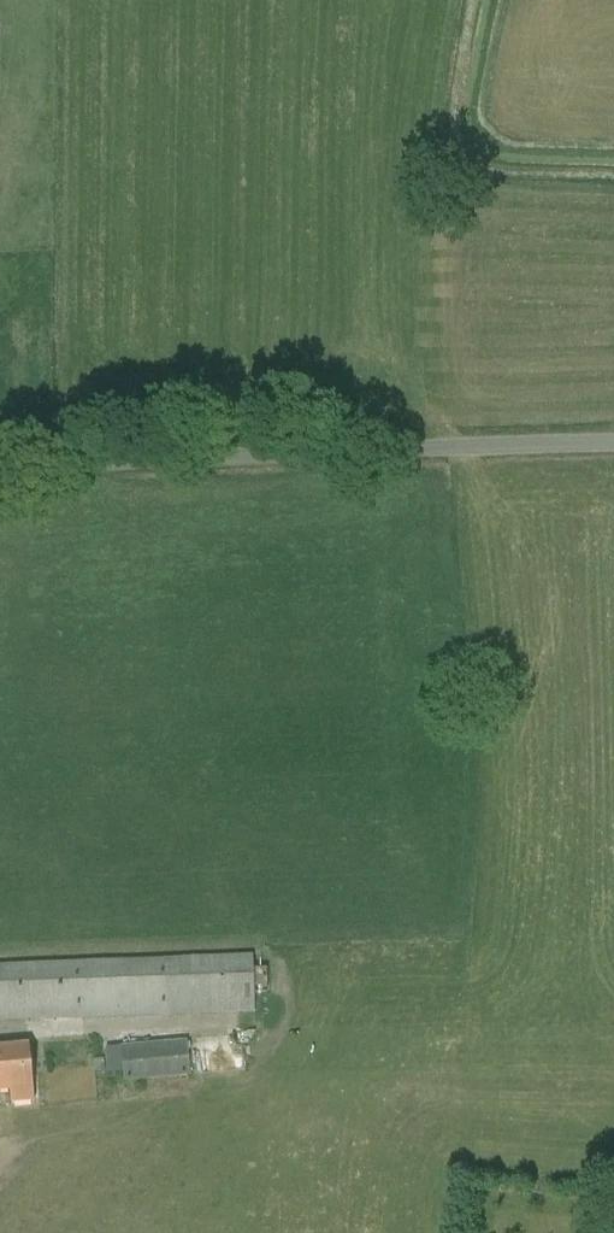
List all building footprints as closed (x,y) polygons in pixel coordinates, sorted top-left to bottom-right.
[(254,1012),(253,954),(0,963),(0,1021),(254,1012)] [(190,1076),(187,1041),(120,1047),(124,1083),(190,1076)] [(34,1100),(29,1046),(0,1049),(0,1091),(9,1090),(11,1102),(34,1100)]
